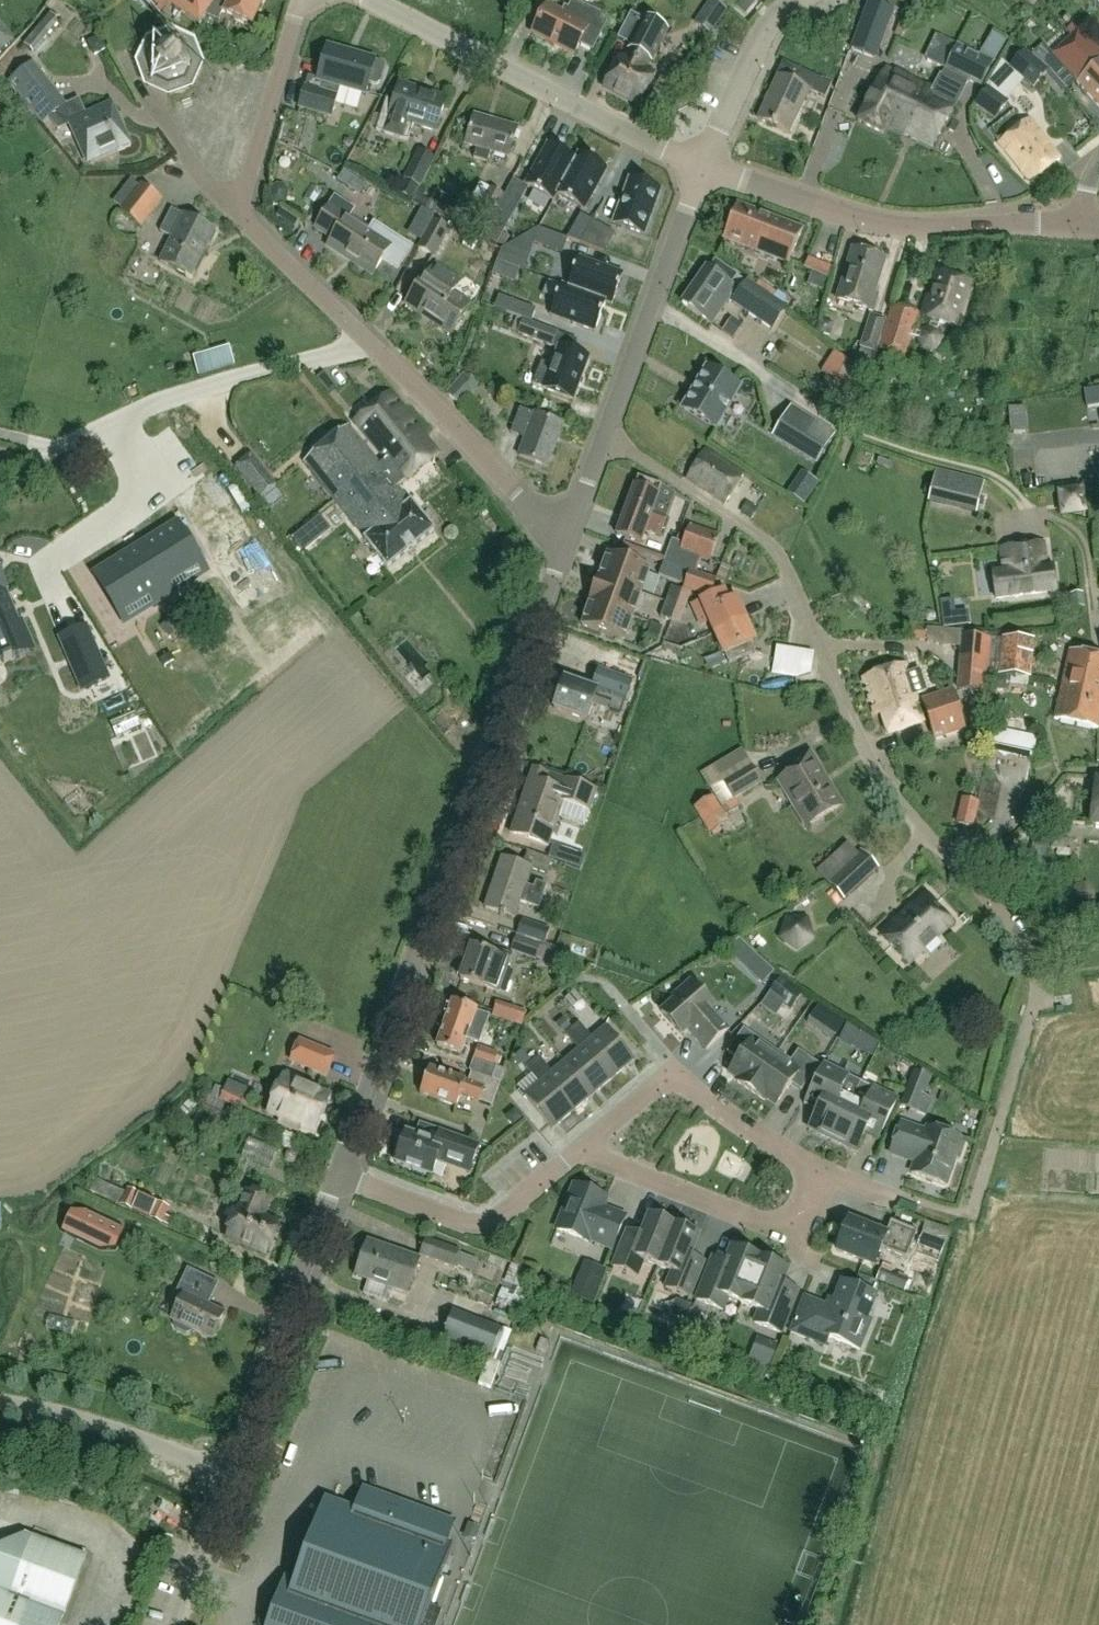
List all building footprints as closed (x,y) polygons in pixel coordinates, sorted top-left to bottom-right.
[(211,0),(149,0),(166,11),(168,7),(198,27),(205,16),(216,22),(220,13),(250,26),(263,0),(225,0),(223,6),(214,2),(211,0)] [(564,7),(560,14),(546,7),(531,35),(573,56),(578,46),(592,53),(609,20),(571,0),(567,9),(564,7)] [(734,9),(745,17),(759,0),(742,0),(734,9)] [(869,3),(852,49),(877,59),(894,12),(869,3)] [(1045,27),(1049,14),(1032,9),(1028,22),(1045,27)] [(32,53),(58,23),(50,15),(23,45),(32,53)] [(653,77),(642,71),(647,62),(650,63),(666,32),(643,20),(642,22),(628,15),(617,36),(631,43),(627,51),(629,53),(624,62),(618,59),(603,89),(637,107),(653,77)] [(13,41),(0,27),(0,53),(13,41)] [(1078,32),(1052,56),(1061,66),(1071,57),(1080,66),(1082,64),(1088,71),(1093,67),(1098,74),(1098,55),(1078,32)] [(93,56),(105,50),(99,38),(91,42),(89,47),(93,56)] [(186,50),(171,42),(155,48),(147,63),(152,79),(167,87),(183,82),(191,66),(186,50)] [(955,77),(980,89),(992,64),(956,46),(943,71),(946,72),(955,77)] [(307,77),(304,89),(298,110),(330,119),(339,88),(365,95),(368,85),(375,87),(376,84),(379,85),(384,68),(380,67),(382,64),(326,48),(317,80),(307,77)] [(1009,69),(1032,89),(1048,71),(1024,51),(1009,69)] [(1071,57),(1061,66),(1098,108),(1098,74),(1093,67),(1088,71),(1082,64),(1080,66),(1071,57)] [(58,130),(70,125),(87,164),(129,145),(111,105),(85,116),(78,101),(63,108),(30,66),(9,83),(41,124),(48,119),(58,130)] [(884,69),(856,123),(881,135),(884,130),(902,139),(904,135),(932,149),(954,104),(961,90),(938,79),(931,92),(884,69)] [(793,85),(778,78),(757,121),(788,136),(808,93),(824,100),(831,86),(800,71),(793,85)] [(1054,75),(1045,84),(1061,99),(1069,91),(1054,75)] [(261,103),(269,84),(258,79),(250,98),(261,103)] [(398,84),(392,103),(385,100),(374,132),(406,142),(411,126),(434,134),(445,99),(398,84)] [(1006,103),(987,88),(974,106),(975,107),(994,121),(1008,104),(1006,103)] [(464,145),(476,148),(472,160),(486,164),(489,153),(507,158),(516,129),(473,116),(464,145)] [(999,145),(1030,184),(1058,161),(1027,122),(999,145)] [(524,186),(552,202),(579,154),(578,154),(574,160),(547,145),(524,186)] [(402,180),(420,189),(435,160),(417,150),(402,180)] [(579,154),(552,202),(553,202),(556,196),(584,212),(607,170),(579,154)] [(348,173),(334,193),(354,206),(367,186),(348,173)] [(632,181),(629,180),(612,225),(643,236),(660,191),(645,186),(647,183),(633,178),(632,181)] [(161,200),(140,184),(119,212),(140,228),(161,200)] [(461,228),(482,238),(483,236),(481,235),(488,223),(490,224),(496,212),(504,197),(490,189),(476,215),(470,212),(461,228)] [(436,215),(442,200),(429,195),(423,211),(436,215)] [(504,197),(496,212),(512,220),(521,204),(505,195),(504,197)] [(333,239),(328,247),(371,275),(380,261),(397,272),(412,248),(373,222),(367,231),(348,219),(352,211),(334,200),(316,228),(333,239)] [(800,232),(736,206),(723,239),(787,264),(800,232)] [(170,210),(165,220),(158,234),(171,240),(159,263),(190,279),(214,232),(170,210)] [(579,245),(592,222),(580,215),(566,240),(579,245)] [(418,248),(433,256),(447,230),(433,222),(418,248)] [(592,222),(579,245),(603,255),(609,245),(598,239),(603,228),(592,222)] [(483,236),(482,238),(496,246),(504,231),(490,224),(483,236)] [(539,230),(507,247),(529,256),(533,244),(561,255),(566,240),(539,230)] [(876,296),(872,295),(883,260),(851,250),(835,301),(871,312),(876,296)] [(560,287),(605,304),(611,306),(623,275),(578,258),(568,288),(561,285),(560,287)] [(497,262),(493,275),(506,279),(510,267),(497,262)] [(746,286),(716,264),(710,272),(706,269),(680,304),(710,326),(730,300),(733,303),(731,305),(770,334),(786,313),(747,284),(746,286)] [(434,268),(427,279),(425,277),(406,306),(449,335),(468,306),(455,297),(462,286),(434,268)] [(919,318),(930,322),(928,327),(918,332),(917,334),(913,333),(918,315),(890,307),(877,351),(904,360),(911,339),(916,341),(915,342),(920,352),(930,355),(940,351),(944,339),(938,330),(940,325),(958,330),(972,285),(933,273),(919,318)] [(594,333),(605,304),(560,287),(550,317),(594,333)] [(506,314),(522,320),(531,323),(535,311),(511,301),(506,314)] [(860,349),(859,353),(853,351),(847,360),(855,364),(855,363),(868,372),(874,353),(884,322),(869,317),(859,349),(860,349)] [(551,348),(557,333),(531,323),(522,320),(517,335),(551,348)] [(199,378),(233,367),(228,348),(193,358),(199,378)] [(541,364),(532,386),(543,390),(571,401),(587,359),(559,348),(551,368),(541,364)] [(867,372),(847,360),(836,379),(855,391),(867,372)] [(706,370),(682,410),(714,429),(738,389),(706,370)] [(474,390),(461,377),(445,395),(458,407),(474,390)] [(1084,389),(1087,407),(1098,405),(1098,388),(1084,389)] [(389,394),(371,408),(402,447),(420,433),(389,394)] [(371,408),(354,422),(385,461),(402,447),(371,408)] [(518,457),(546,468),(562,425),(519,409),(510,434),(524,440),(518,457)] [(816,465),(833,439),(790,409),(772,436),(816,465)] [(304,463),(307,467),(329,494),(365,539),(364,540),(387,569),(433,532),(411,503),(409,504),(397,489),(383,472),(378,466),(348,428),(304,463)] [(385,461),(378,466),(383,472),(397,489),(438,455),(421,434),(420,433),(402,447),(385,461)] [(686,480),(723,505),(742,476),(705,451),(686,480)] [(250,456),(235,468),(260,498),(275,486),(250,456)] [(976,516),(984,483),(935,471),(926,504),(976,516)] [(651,512),(659,491),(661,488),(637,479),(616,536),(639,545),(644,532),(659,537),(666,518),(651,512)] [(62,512),(79,504),(74,493),(57,502),(62,512)] [(755,511),(747,505),(742,513),(751,518),(755,511)] [(319,518),(291,539),(302,553),(330,532),(319,518)] [(177,527),(137,552),(165,598),(174,593),(205,573),(200,564),(177,527)] [(672,542),(669,553),(641,542),(637,554),(662,563),(689,572),(689,573),(695,557),(709,563),(718,538),(688,528),(680,552),(679,552),(681,545),(672,542)] [(1043,544),(1020,547),(1000,550),(1003,574),(992,576),(995,601),(1055,592),(1052,568),(1046,568),(1043,544)] [(137,552),(96,577),(119,614),(125,623),(155,604),(165,598),(137,552)] [(597,578),(640,594),(649,569),(607,554),(599,577),(597,577),(597,578)] [(689,572),(662,563),(657,577),(683,586),(684,585),(689,572)] [(689,572),(684,585),(704,592),(707,579),(689,573),(689,572)] [(597,578),(588,601),(631,617),(640,594),(597,578)] [(681,591),(670,587),(659,618),(670,622),(681,591)] [(5,591),(0,593),(0,663),(1,663),(2,663),(3,663),(3,665),(12,662),(11,659),(12,659),(12,658),(34,649),(23,623),(18,625),(4,592),(6,591),(5,591)] [(699,628),(710,623),(715,634),(729,628),(742,621),(734,601),(732,602),(728,593),(714,599),(702,604),(700,600),(689,605),(699,628)] [(1083,608),(1082,601),(1081,593),(1062,596),(1064,611),(1083,608)] [(631,617),(588,601),(588,602),(590,603),(581,626),(623,641),(631,617)] [(402,612),(385,624),(424,678),(441,666),(402,612)] [(729,628),(715,634),(728,665),(754,653),(750,644),(752,643),(742,621),(729,628)] [(656,643),(662,628),(651,624),(645,639),(656,643)] [(925,642),(925,629),(911,629),(911,642),(925,642)] [(960,637),(955,691),(958,690),(959,673),(988,675),(988,673),(991,674),(994,639),(990,638),(990,640),(960,637)] [(994,639),(991,674),(1029,677),(1032,642),(994,639)] [(797,678),(801,652),(789,650),(776,648),(771,674),(797,678)] [(1060,688),(1098,697),(1098,659),(1068,652),(1060,688)] [(907,674),(904,665),(863,679),(875,716),(881,714),(916,702),(917,703),(919,703),(917,696),(926,693),(918,670),(907,674)] [(563,681),(553,710),(586,722),(591,706),(618,715),(630,682),(598,671),(591,690),(563,681)] [(958,690),(955,691),(986,694),(988,675),(959,673),(958,690)] [(1060,688),(1053,720),(1097,730),(1098,722),(1098,697),(1060,688)] [(916,702),(881,714),(888,734),(924,722),(922,718),(926,716),(932,732),(963,722),(952,691),(919,702),(920,703),(919,704),(919,703),(917,703),(916,702)] [(993,719),(991,729),(986,751),(1031,759),(1035,739),(1012,733),(1014,724),(993,719)] [(779,783),(806,828),(841,807),(809,754),(791,765),(796,773),(779,783)] [(724,784),(733,799),(760,784),(751,769),(724,784)] [(1095,780),(1090,825),(1098,826),(1098,780),(1095,780)] [(560,792),(528,781),(510,835),(547,848),(563,804),(588,813),(595,792),(564,781),(560,792)] [(726,824),(722,817),(711,799),(696,808),(711,833),(726,824)] [(962,799),(961,806),(956,825),(971,829),(971,828),(977,802),(962,799)] [(1052,821),(1052,822),(1050,851),(1066,852),(1068,823),(1052,821)] [(855,833),(829,854),(839,866),(864,845),(855,833)] [(860,850),(825,882),(843,902),(877,870),(860,850)] [(526,852),(522,866),(502,859),(484,909),(513,919),(518,904),(538,910),(546,887),(535,883),(533,889),(524,886),(530,870),(546,876),(552,861),(548,860),(526,852)] [(1079,883),(1074,890),(1071,897),(1078,906),(1089,902),(1093,893),(1089,885),(1079,883)] [(953,924),(925,894),(880,935),(908,965),(953,924)] [(778,939),(796,952),(814,939),(806,917),(785,917),(778,939)] [(521,920),(516,936),(544,945),(549,930),(521,920)] [(541,945),(515,936),(509,952),(535,961),(541,945)] [(497,994),(505,971),(510,957),(490,950),(489,953),(471,947),(459,981),(497,994)] [(674,1000),(660,1012),(681,1035),(688,1029),(706,1049),(728,1029),(710,1009),(714,1006),(691,980),(672,998),(674,1000)] [(779,980),(769,994),(783,1005),(786,1001),(793,1006),(801,996),(779,980)] [(489,1016),(451,1003),(436,1047),(460,1056),(470,1027),(483,1032),(489,1016)] [(514,1006),(508,1022),(521,1027),(527,1011),(514,1006)] [(832,1042),(843,1026),(818,1008),(807,1024),(832,1042)] [(571,1029),(613,1078),(634,1060),(606,1026),(591,1038),(578,1023),(571,1029)] [(750,1091),(777,1052),(743,1028),(727,1052),(737,1059),(728,1073),(738,1079),(736,1082),(750,1091)] [(613,1078),(571,1029),(565,1034),(578,1050),(565,1061),(593,1095),(613,1078)] [(333,1055),(298,1041),(290,1062),(325,1076),(333,1055)] [(497,1056),(477,1049),(469,1072),(491,1080),(495,1068),(493,1067),(497,1056)] [(777,1052),(750,1091),(764,1101),(766,1098),(776,1105),(790,1083),(801,1090),(819,1064),(798,1050),(791,1061),(777,1052)] [(538,1057),(532,1062),(573,1111),(593,1095),(565,1061),(551,1072),(538,1057)] [(573,1111),(532,1062),(525,1068),(538,1083),(524,1095),(552,1129),(573,1111)] [(860,1081),(848,1075),(823,1063),(808,1094),(822,1100),(808,1128),(832,1139),(860,1081)] [(913,1072),(912,1072),(898,1107),(917,1114),(931,1079),(930,1079),(931,1076),(915,1066),(913,1072)] [(467,1083),(428,1069),(419,1095),(455,1108),(459,1096),(491,1107),(499,1084),(470,1073),(467,1083)] [(301,1127),(315,1133),(330,1097),(300,1085),(301,1080),(286,1074),(284,1078),(282,1077),(267,1114),(291,1123),(289,1128),(299,1133),(301,1127)] [(860,1081),(832,1139),(855,1151),(865,1130),(879,1137),(897,1100),(860,1081)] [(211,1096),(215,1098),(226,1103),(238,1109),(243,1099),(224,1090),(223,1091),(219,1089),(218,1090),(215,1088),(211,1096)] [(226,1103),(215,1098),(214,1099),(209,1096),(204,1106),(202,1105),(201,1109),(221,1119),(223,1114),(221,1114),(226,1103)] [(955,1157),(958,1158),(964,1143),(960,1141),(961,1138),(927,1126),(926,1131),(900,1123),(890,1152),(916,1161),(911,1172),(945,1184),(955,1157)] [(469,1173),(471,1168),(479,1145),(439,1130),(435,1143),(405,1132),(400,1147),(398,1147),(393,1159),(395,1161),(395,1163),(412,1170),(412,1172),(425,1177),(427,1175),(431,1176),(437,1161),(469,1173)] [(589,1240),(611,1250),(625,1217),(603,1208),(607,1198),(577,1186),(572,1190),(556,1229),(588,1243),(589,1240)] [(149,1219),(162,1225),(167,1227),(170,1219),(165,1217),(169,1209),(156,1203),(126,1190),(124,1193),(119,1206),(149,1219)] [(260,1199),(247,1194),(240,1210),(239,1209),(226,1238),(264,1254),(276,1225),(253,1215),(260,1199)] [(70,1212),(61,1232),(101,1251),(114,1251),(123,1230),(85,1212),(70,1212)] [(628,1231),(625,1236),(613,1267),(637,1276),(643,1260),(658,1266),(674,1225),(649,1215),(641,1236),(628,1231)] [(907,1258),(917,1231),(890,1220),(885,1235),(848,1221),(837,1249),(875,1264),(881,1248),(907,1258)] [(674,1225),(658,1266),(672,1272),(666,1288),(689,1297),(704,1261),(690,1256),(699,1235),(674,1225)] [(924,1256),(943,1256),(943,1237),(924,1237),(924,1256)] [(479,1259),(459,1252),(459,1251),(425,1239),(419,1256),(453,1268),(454,1265),(474,1272),(479,1259)] [(356,1276),(407,1294),(418,1261),(368,1243),(356,1276)] [(713,1257),(711,1261),(695,1303),(721,1314),(726,1302),(740,1307),(761,1255),(747,1249),(746,1253),(732,1248),(726,1262),(713,1257)] [(775,1260),(761,1255),(740,1307),(758,1314),(753,1327),(779,1337),(798,1290),(782,1284),(787,1270),(774,1264),(775,1260)] [(534,1273),(533,1273),(510,1264),(503,1284),(500,1293),(499,1292),(494,1306),(518,1315),(522,1305),(521,1305),(526,1293),(528,1289),(528,1288),(530,1281),(532,1282),(533,1279),(532,1278),(534,1273)] [(213,1294),(209,1292),(214,1282),(187,1269),(176,1293),(183,1296),(171,1321),(174,1322),(173,1324),(175,1330),(185,1335),(191,1333),(192,1331),(211,1340),(223,1314),(207,1307),(213,1294)] [(879,1270),(875,1282),(904,1294),(908,1282),(879,1270)] [(578,1272),(570,1294),(569,1297),(592,1306),(601,1281),(578,1272)] [(829,1337),(859,1349),(871,1320),(867,1318),(876,1295),(842,1281),(832,1308),(805,1297),(791,1331),(826,1345),(829,1337)] [(505,1334),(506,1333),(501,1331),(501,1330),(453,1310),(441,1338),(491,1358),(490,1360),(498,1364),(510,1336),(505,1334)] [(337,1314),(335,1319),(343,1322),(345,1317),(337,1314)] [(749,1358),(769,1365),(776,1343),(756,1337),(749,1358)] [(493,1483),(496,1475),(483,1471),(481,1478),(493,1483)] [(442,1611),(430,1606),(452,1546),(446,1543),(451,1530),(454,1522),(363,1488),(360,1496),(355,1510),(324,1498),(294,1581),(284,1577),(266,1624),(436,1624),(442,1611)] [(85,1558),(23,1535),(14,1561),(0,1556),(0,1624),(60,1624),(85,1558)]
